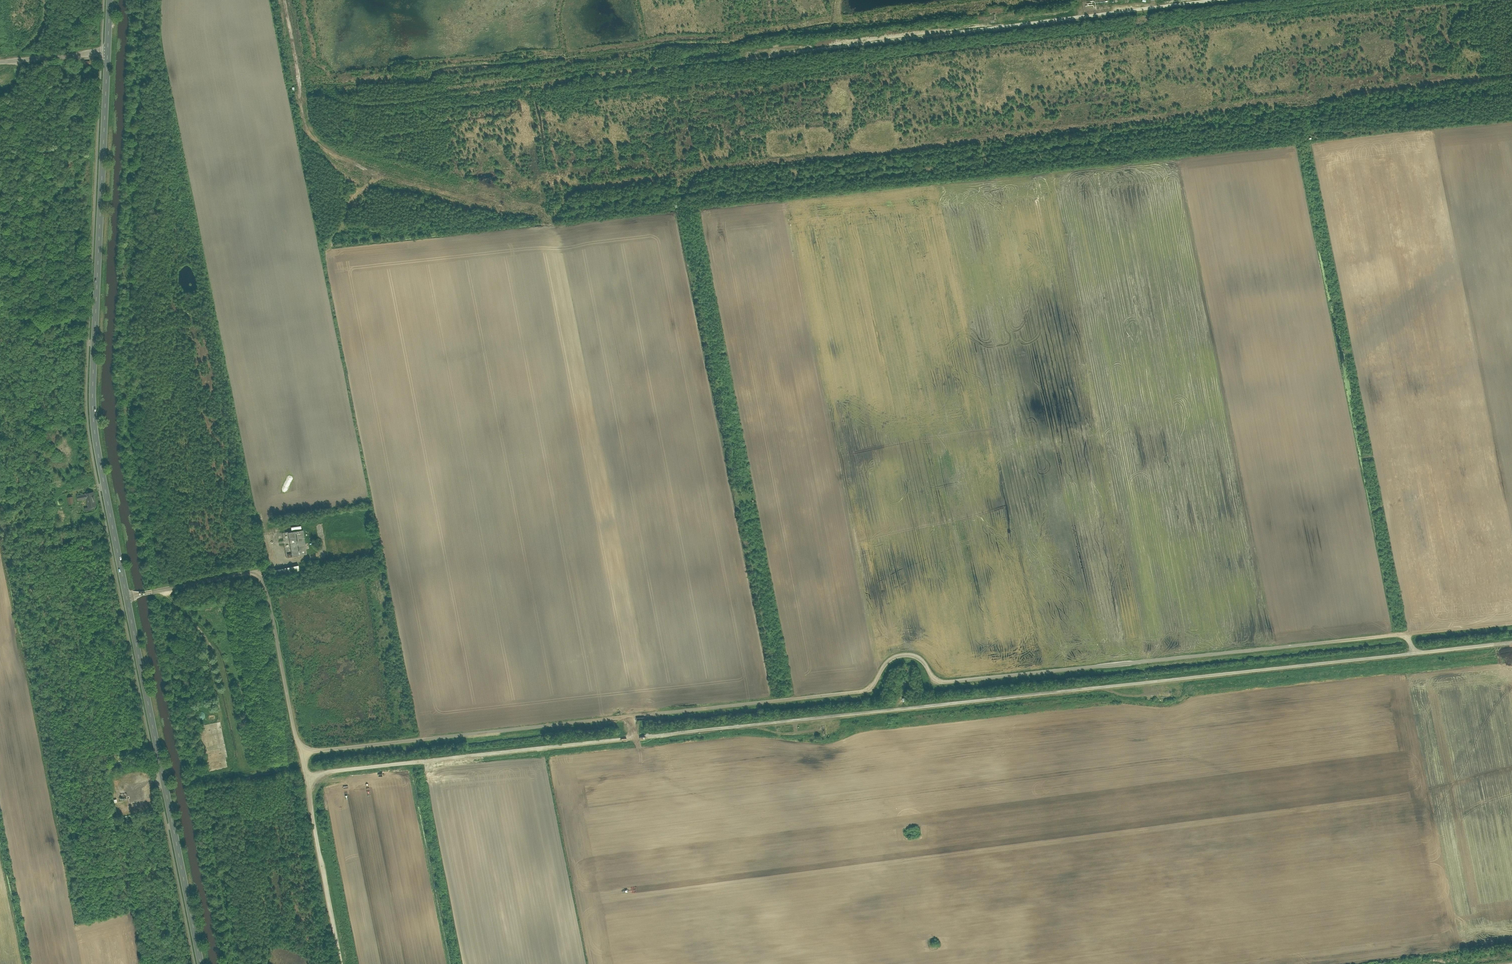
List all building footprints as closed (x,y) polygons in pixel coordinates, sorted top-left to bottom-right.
[(97,507),(93,492),(84,494),(85,494),(76,496),(77,501),(86,499),(88,508),(84,509),(85,512),(94,510),(93,508),(97,507)] [(302,528),(281,532),(286,557),(307,554),(302,528)]
